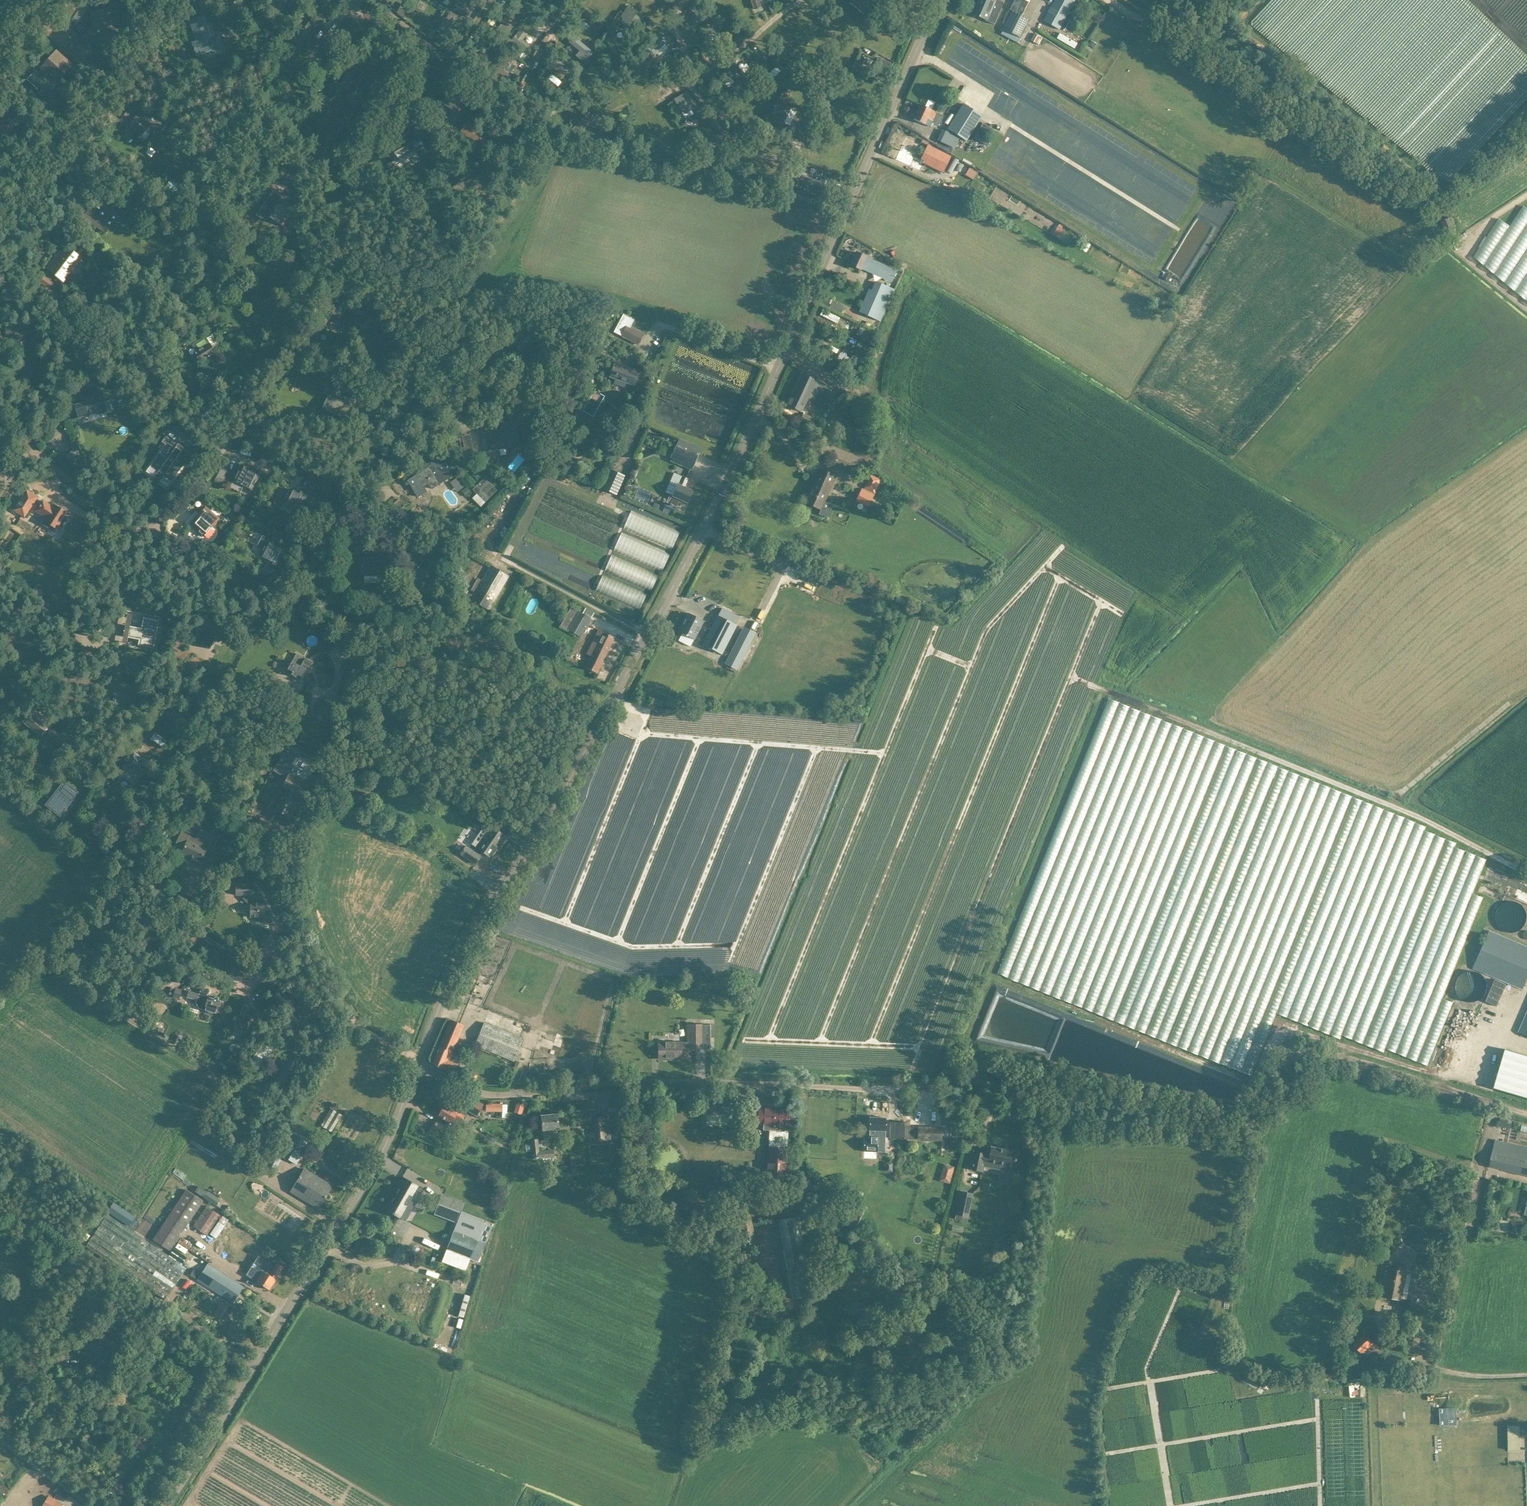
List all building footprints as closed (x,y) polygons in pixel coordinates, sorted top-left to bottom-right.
[(248,10),(236,0),(228,11),(239,20),(248,10)] [(449,6),(440,0),(431,0),(430,2),(445,12),(449,6)] [(650,17),(658,11),(650,0),(639,0),(638,1),(650,17)] [(763,0),(753,0),(758,12),(766,9),(763,0)] [(851,2),(851,3),(863,13),(874,0),(848,0),(851,2)] [(988,20),(997,0),(996,0),(979,0),(973,14),(988,20)] [(1004,29),(1001,34),(1019,44),(1022,38),(1031,20),(1022,15),(1030,0),(1019,0),(1004,29)] [(1076,0),(1055,0),(1044,21),(1060,30),(1076,0)] [(691,10),(699,20),(706,14),(698,4),(691,10)] [(111,25),(111,19),(110,16),(107,16),(105,9),(90,12),(93,22),(94,26),(93,26),(94,27),(89,31),(88,30),(80,36),(87,46),(94,40),(93,39),(107,35),(107,25),(111,25)] [(196,41),(191,43),(196,55),(212,49),(213,53),(220,51),(214,34),(210,36),(203,16),(189,21),(196,41)] [(1067,20),(1063,28),(1069,31),(1073,23),(1067,20)] [(533,55),(540,43),(521,32),(514,43),(533,55)] [(1036,34),(1032,41),(1036,43),(1040,36),(1036,34)] [(1079,50),(1082,44),(1063,35),(1060,41),(1079,50)] [(57,50),(39,68),(56,84),(58,82),(62,85),(69,78),(65,74),(73,65),(57,50)] [(1091,65),(1108,76),(1114,67),(1097,56),(1091,65)] [(737,74),(726,84),(739,98),(769,71),(762,62),(742,80),(737,74)] [(780,68),(768,78),(773,85),(785,75),(780,68)] [(854,86),(859,72),(853,70),(849,84),(854,86)] [(37,84),(44,81),(39,72),(32,76),(37,84)] [(561,88),(565,82),(555,75),(551,80),(561,88)] [(329,96),(338,94),(336,87),(327,89),(329,96)] [(411,89),(409,98),(415,100),(422,102),(425,93),(411,89)] [(690,120),(701,112),(688,94),(677,102),(690,120)] [(1096,99),(1091,106),(1100,111),(1105,104),(1096,99)] [(393,122),(400,110),(388,102),(385,107),(381,114),(393,122)] [(963,104),(947,129),(966,141),(979,120),(982,116),(981,115),(963,104)] [(942,115),(937,112),(930,109),(921,105),(914,119),(925,124),(929,126),(931,122),(937,125),(942,115)] [(786,106),(779,122),(793,129),(800,113),(786,106)] [(12,124),(8,114),(6,107),(0,110),(0,134),(14,129),(12,124)] [(128,109),(119,120),(127,128),(130,125),(141,134),(138,138),(143,142),(151,134),(146,129),(150,125),(138,115),(137,117),(128,109)] [(489,137),(467,122),(460,132),(482,147),(489,137)] [(983,123),(980,128),(990,135),(993,130),(983,123)] [(994,140),(996,141),(999,143),(1008,129),(1002,126),(994,140)] [(443,134),(449,139),(455,132),(449,127),(443,134)] [(943,129),(938,140),(955,148),(960,138),(943,129)] [(409,136),(390,146),(388,148),(398,165),(416,154),(414,150),(424,145),(416,132),(409,136)] [(977,132),(974,138),(988,145),(991,140),(977,132)] [(905,137),(895,159),(910,167),(911,165),(920,170),(923,163),(924,161),(921,159),(915,156),(921,144),(905,137)] [(927,145),(921,159),(924,161),(923,163),(936,169),(944,152),(927,145)] [(261,190),(257,190),(257,194),(266,194),(266,190),(269,190),(268,185),(268,184),(260,185),(261,190)] [(273,190),(256,215),(265,221),(268,216),(278,222),(283,226),(288,219),(290,220),(293,215),(289,212),(293,207),(285,201),(282,206),(277,203),(281,196),(273,190)] [(87,210),(83,216),(102,228),(118,206),(100,193),(95,200),(91,201),(88,205),(87,210)] [(1451,237),(1459,233),(1451,217),(1441,221),(1446,234),(1449,233),(1451,237)] [(1057,236),(1064,240),(1069,231),(1061,228),(1057,236)] [(248,239),(244,247),(250,250),(254,242),(248,239)] [(64,244),(46,269),(52,274),(57,277),(64,282),(63,280),(72,268),(70,268),(79,255),(64,244)] [(856,252),(850,265),(859,269),(861,270),(862,266),(893,279),(897,270),(875,261),(865,256),(856,252)] [(103,260),(97,264),(102,271),(108,267),(103,260)] [(313,276),(315,270),(312,269),(313,266),(306,263),(303,272),(313,276)] [(1167,273),(1164,278),(1169,281),(1171,276),(1172,276),(1167,273)] [(49,288),(53,283),(44,277),(40,281),(49,288)] [(885,297),(878,294),(869,290),(859,312),(868,316),(875,319),(885,297)] [(49,300),(53,295),(49,292),(45,297),(49,300)] [(840,325),(843,319),(826,310),(823,317),(840,325)] [(623,314),(614,332),(621,336),(638,344),(643,333),(631,327),(634,320),(623,314)] [(316,318),(313,323),(318,326),(322,321),(316,318)] [(6,337),(17,336),(17,339),(36,338),(35,319),(24,320),(20,320),(20,327),(13,327),(12,324),(6,325),(6,337)] [(864,329),(858,342),(867,346),(873,333),(864,329)] [(215,353),(212,348),(219,344),(213,334),(206,338),(205,337),(197,342),(201,349),(195,353),(200,361),(208,357),(210,356),(215,353)] [(614,363),(611,372),(610,376),(616,378),(614,384),(625,387),(627,382),(634,385),(635,381),(639,371),(614,363)] [(181,368),(177,375),(185,380),(189,373),(181,368)] [(831,388),(811,379),(802,374),(787,405),(797,410),(802,412),(806,403),(821,409),(831,388)] [(350,405),(353,406),(357,399),(328,385),(324,392),(329,395),(323,407),(344,417),(350,405)] [(561,390),(559,397),(567,399),(569,392),(561,390)] [(546,391),(542,403),(550,405),(554,394),(546,391)] [(79,418),(98,412),(98,415),(107,412),(106,410),(107,409),(101,392),(83,398),(85,402),(75,405),(79,418)] [(799,420),(810,425),(813,419),(803,413),(799,420)] [(501,428),(483,432),(488,452),(508,447),(507,444),(519,441),(514,420),(500,423),(501,428)] [(469,435),(458,437),(460,448),(464,447),(466,457),(474,455),(469,435)] [(172,444),(174,442),(166,436),(162,442),(166,444),(150,466),(158,472),(164,476),(171,482),(184,464),(188,467),(195,457),(187,452),(185,454),(181,451),(175,460),(170,456),(176,447),(172,444)] [(699,453),(677,443),(670,461),(692,471),(699,453)] [(83,455),(77,446),(65,456),(72,463),(83,455)] [(413,477),(408,481),(412,486),(411,486),(418,496),(426,491),(423,486),(428,483),(431,488),(439,484),(453,475),(440,456),(426,465),(428,468),(413,477)] [(534,479),(541,465),(535,462),(529,476),(534,479)] [(241,493),(244,486),(252,490),(259,475),(246,469),(247,467),(241,464),(235,478),(230,487),(241,493)] [(232,473),(220,468),(215,480),(226,485),(232,473)] [(601,488),(616,495),(625,476),(610,469),(601,488)] [(835,476),(829,473),(820,469),(816,477),(818,477),(813,488),(812,488),(805,502),(814,506),(821,509),(835,476)] [(688,479),(682,476),(679,485),(677,484),(672,496),(670,494),(666,503),(670,504),(670,505),(672,506),(672,505),(676,507),(680,499),(687,503),(693,491),(684,487),(688,479)] [(485,477),(472,489),(485,502),(497,490),(485,477)] [(203,479),(197,491),(206,495),(212,484),(203,479)] [(467,487),(462,491),(466,497),(471,493),(467,487)] [(868,507),(869,504),(873,506),(876,500),(872,498),(874,494),(861,488),(855,501),(868,507)] [(298,513),(304,516),(309,518),(315,506),(309,503),(311,499),(306,497),(308,494),(301,490),(299,493),(289,489),(282,502),(299,511),(298,513)] [(27,491),(15,510),(25,517),(37,497),(27,491)] [(401,498),(392,506),(397,511),(406,503),(401,498)] [(568,514),(572,505),(554,498),(550,507),(568,514)] [(155,499),(145,514),(151,519),(162,504),(155,499)] [(43,501),(36,511),(47,518),(42,524),(50,529),(52,526),(56,529),(59,525),(63,527),(67,520),(65,519),(66,517),(64,516),(66,513),(66,512),(63,510),(55,505),(53,507),(43,501)] [(508,516),(514,506),(506,502),(500,511),(508,516)] [(204,536),(220,518),(206,506),(197,516),(199,518),(192,526),(204,536)] [(539,530),(557,537),(561,529),(542,522),(539,530)] [(284,526),(281,531),(289,535),(291,529),(284,526)] [(185,534),(182,541),(192,546),(195,538),(185,534)] [(268,538),(262,535),(256,546),(262,549),(259,555),(273,562),(272,564),(278,567),(287,549),(282,546),(281,548),(267,541),(268,538)] [(221,553),(218,558),(226,562),(229,557),(221,553)] [(378,577),(385,577),(385,561),(382,561),(382,557),(363,558),(363,575),(378,575),(378,577)] [(561,568),(570,572),(574,564),(565,559),(561,568)] [(414,561),(412,590),(431,591),(433,562),(414,561)] [(474,602),(489,610),(509,576),(489,565),(481,579),(477,577),(471,589),(478,594),(474,602)] [(36,585),(30,593),(39,600),(45,593),(36,585)] [(572,606),(560,624),(580,636),(591,618),(595,613),(586,608),(583,613),(572,606)] [(703,644),(721,653),(736,625),(735,624),(739,617),(722,608),(718,616),(703,644)] [(688,613),(678,631),(695,640),(704,621),(688,613)] [(140,639),(139,645),(154,648),(156,634),(159,620),(144,617),(142,628),(130,626),(132,615),(128,614),(123,642),(127,643),(128,637),(140,639)] [(214,640),(220,642),(223,634),(215,631),(214,634),(204,630),(198,644),(210,649),(214,640)] [(614,637),(605,633),(599,630),(587,654),(591,656),(585,668),(597,673),(614,637)] [(317,636),(310,637),(312,646),(319,644),(317,636)] [(750,642),(738,636),(729,654),(741,660),(750,642)] [(17,653),(29,665),(38,656),(26,644),(17,653)] [(81,648),(79,657),(94,660),(95,650),(81,648)] [(296,653),(286,672),(300,679),(307,666),(309,667),(312,662),(296,653)] [(124,704),(116,721),(122,724),(125,719),(128,720),(130,716),(127,715),(131,707),(133,708),(137,701),(128,696),(124,704)] [(313,712),(324,717),(331,704),(319,698),(313,712)] [(30,723),(40,732),(42,730),(44,733),(37,741),(44,748),(50,741),(58,748),(63,742),(53,734),(56,731),(48,725),(46,728),(44,726),(45,725),(35,717),(30,723)] [(160,746),(165,741),(159,735),(154,740),(160,746)] [(120,774),(134,784),(148,764),(134,754),(120,774)] [(187,765),(191,772),(194,770),(199,781),(206,778),(203,772),(208,770),(205,763),(200,765),(197,760),(187,765)] [(298,799),(294,797),(296,793),(298,794),(304,783),(288,774),(282,786),(287,789),(285,793),(284,792),(275,810),(289,817),(298,799)] [(64,780),(45,805),(60,816),(79,792),(64,780)] [(182,787),(175,795),(180,799),(187,792),(182,787)] [(480,814),(477,818),(486,824),(489,820),(480,814)] [(192,835),(194,831),(184,826),(174,845),(182,849),(181,853),(188,856),(187,857),(194,860),(194,859),(201,862),(204,857),(208,859),(207,860),(216,864),(228,840),(219,835),(212,850),(208,849),(210,844),(192,835)] [(506,837),(498,831),(490,826),(473,851),(466,846),(461,853),(468,858),(476,864),(481,856),(480,855),(482,851),(490,857),(500,842),(502,843),(506,837)] [(250,904),(250,907),(250,917),(264,917),(264,914),(266,913),(266,908),(264,906),(264,904),(261,904),(261,903),(260,903),(260,902),(259,902),(258,902),(258,901),(258,902),(257,902),(256,902),(256,903),(256,904),(254,904),(254,884),(244,884),(236,884),(236,895),(243,895),(243,899),(249,904),(250,904)] [(221,901),(225,894),(217,889),(213,896),(221,901)] [(1499,904),(1491,925),(1526,939),(1526,915),(1499,904)] [(74,943),(73,958),(84,959),(84,958),(99,959),(99,948),(99,943),(102,943),(103,922),(86,922),(86,932),(90,932),(89,948),(86,947),(86,944),(74,943)] [(1489,931),(1485,939),(1473,968),(1522,990),(1526,978),(1526,946),(1489,930),(1489,931)] [(243,968),(232,966),(230,977),(241,979),(243,968)] [(1495,980),(1482,1018),(1506,1027),(1519,989),(1495,980)] [(124,983),(117,992),(124,997),(130,988),(124,983)] [(189,990),(187,996),(197,999),(196,1003),(199,1007),(215,1012),(216,1011),(216,1012),(217,1012),(221,1000),(218,999),(218,998),(218,997),(217,997),(216,996),(215,997),(214,997),(214,998),(209,997),(206,995),(208,994),(209,991),(208,988),(201,987),(199,993),(189,990)] [(175,988),(172,997),(179,999),(182,989),(175,988)] [(246,1031),(248,1022),(251,1023),(255,1008),(244,1005),(240,1016),(238,1015),(235,1027),(237,1028),(236,1029),(244,1032),(244,1031),(246,1031)] [(1519,1032),(1526,1036),(1526,1013),(1519,1032)] [(443,1068),(453,1072),(457,1063),(447,1058),(450,1051),(452,1052),(464,1025),(451,1019),(432,1064),(443,1069),(443,1068)] [(475,1045),(503,1056),(501,1060),(516,1066),(521,1054),(518,1053),(524,1039),(484,1022),(475,1045)] [(681,1042),(658,1042),(658,1047),(658,1057),(673,1057),(673,1059),(681,1059),(681,1048),(710,1048),(710,1038),(710,1037),(715,1037),(715,1030),(710,1030),(710,1024),(699,1024),(699,1025),(687,1025),(687,1033),(687,1042),(681,1042)] [(268,1036),(257,1051),(267,1058),(277,1043),(268,1036)] [(1493,1087),(1526,1097),(1526,1055),(1504,1049),(1493,1087)] [(281,1066),(267,1084),(279,1092),(303,1059),(292,1051),(283,1063),(282,1062),(279,1065),(281,1066)] [(581,1070),(581,1060),(569,1060),(570,1070),(581,1070)] [(982,1085),(984,1075),(970,1072),(968,1082),(982,1085)] [(445,1084),(437,1080),(434,1086),(442,1089),(445,1084)] [(466,1095),(460,1106),(457,1111),(445,1104),(438,1115),(451,1123),(450,1125),(457,1129),(467,1110),(473,1113),(477,1116),(484,1104),(479,1102),(466,1095)] [(342,1115),(331,1108),(320,1125),(331,1132),(342,1115)] [(791,1131),(791,1119),(792,1109),(759,1108),(759,1118),(758,1124),(764,1124),(764,1130),(769,1130),(768,1146),(766,1185),(786,1185),(788,1131),(791,1131)] [(559,1128),(558,1124),(557,1114),(541,1116),(542,1125),(544,1140),(552,1139),(551,1129),(559,1128)] [(610,1139),(607,1114),(593,1116),(594,1132),(596,1131),(597,1140),(610,1139)] [(870,1118),(870,1138),(863,1138),(863,1151),(866,1151),(866,1157),(876,1157),(876,1151),(877,1151),(877,1147),(884,1147),(884,1130),(885,1130),(885,1128),(885,1118),(870,1118)] [(1501,1119),(1499,1125),(1510,1129),(1512,1123),(1501,1119)] [(942,1127),(910,1126),(910,1122),(890,1122),(890,1138),(941,1139),(942,1127)] [(959,1128),(953,1138),(962,1142),(967,1132),(959,1128)] [(273,1151),(296,1164),(309,1143),(286,1130),(273,1151)] [(538,1139),(531,1139),(532,1159),(538,1159),(554,1157),(553,1150),(538,1151),(538,1139)] [(1489,1167),(1526,1175),(1526,1147),(1495,1140),(1489,1167)] [(941,1158),(964,1158),(964,1147),(946,1147),(946,1153),(941,1153),(941,1158)] [(973,1151),(970,1169),(982,1172),(983,1166),(1013,1172),(1017,1152),(991,1147),(989,1154),(986,1154),(986,1153),(973,1151)] [(275,1169),(281,1160),(271,1155),(266,1163),(275,1169)] [(943,1183),(954,1185),(957,1166),(947,1164),(943,1183)] [(291,1191),(310,1203),(319,1208),(332,1186),(324,1181),(304,1169),(291,1191)] [(396,1187),(411,1196),(411,1195),(417,1199),(422,1189),(410,1182),(402,1178),(396,1187)] [(199,1185),(195,1191),(203,1197),(207,1191),(199,1185)] [(387,1209),(399,1216),(405,1219),(417,1199),(411,1195),(411,1196),(396,1187),(391,1196),(394,1197),(387,1209)] [(203,1201),(186,1189),(153,1239),(169,1250),(203,1201)] [(973,1193),(961,1191),(956,1215),(968,1217),(973,1193)] [(463,1202),(442,1194),(434,1214),(456,1222),(463,1202)] [(830,1207),(830,1194),(816,1194),(816,1206),(830,1207)] [(114,1203),(108,1211),(109,1212),(129,1226),(135,1217),(115,1203),(114,1203)] [(843,1203),(835,1216),(848,1223),(855,1210),(843,1203)] [(220,1215),(207,1206),(193,1226),(207,1235),(220,1215)] [(446,1250),(470,1259),(477,1262),(485,1242),(492,1226),(461,1213),(454,1230),(446,1250)] [(86,1245),(166,1298),(186,1268),(180,1264),(185,1256),(172,1248),(168,1256),(107,1215),(86,1245)] [(98,1226),(103,1218),(99,1215),(94,1223),(98,1226)] [(779,1220),(794,1300),(813,1296),(798,1216),(779,1220)] [(955,1226),(955,1235),(966,1235),(966,1226),(955,1226)] [(216,1251),(252,1274),(250,1277),(261,1284),(269,1290),(283,1267),(276,1262),(269,1273),(260,1267),(267,1256),(229,1231),(216,1251)] [(192,1257),(197,1250),(179,1238),(175,1245),(192,1257)] [(415,1254),(421,1258),(429,1245),(423,1241),(415,1254)] [(433,1258),(430,1265),(435,1267),(438,1260),(433,1258)] [(1386,1268),(1383,1282),(1386,1282),(1384,1296),(1402,1300),(1407,1272),(1403,1271),(1404,1262),(1390,1260),(1388,1268),(1386,1268)] [(193,1269),(190,1275),(233,1303),(243,1286),(208,1264),(201,1274),(193,1269)] [(1364,1334),(1353,1345),(1362,1354),(1373,1343),(1364,1334)] [(84,1378),(87,1371),(70,1364),(67,1371),(84,1378)] [(1249,1381),(1259,1388),(1265,1379),(1254,1372),(1249,1381)] [(1439,1408),(1440,1425),(1456,1424),(1455,1408),(1439,1408)] [(1520,1437),(1508,1437),(1508,1449),(1520,1449),(1520,1437)] [(43,1505),(61,1505),(48,1498),(43,1505)]
